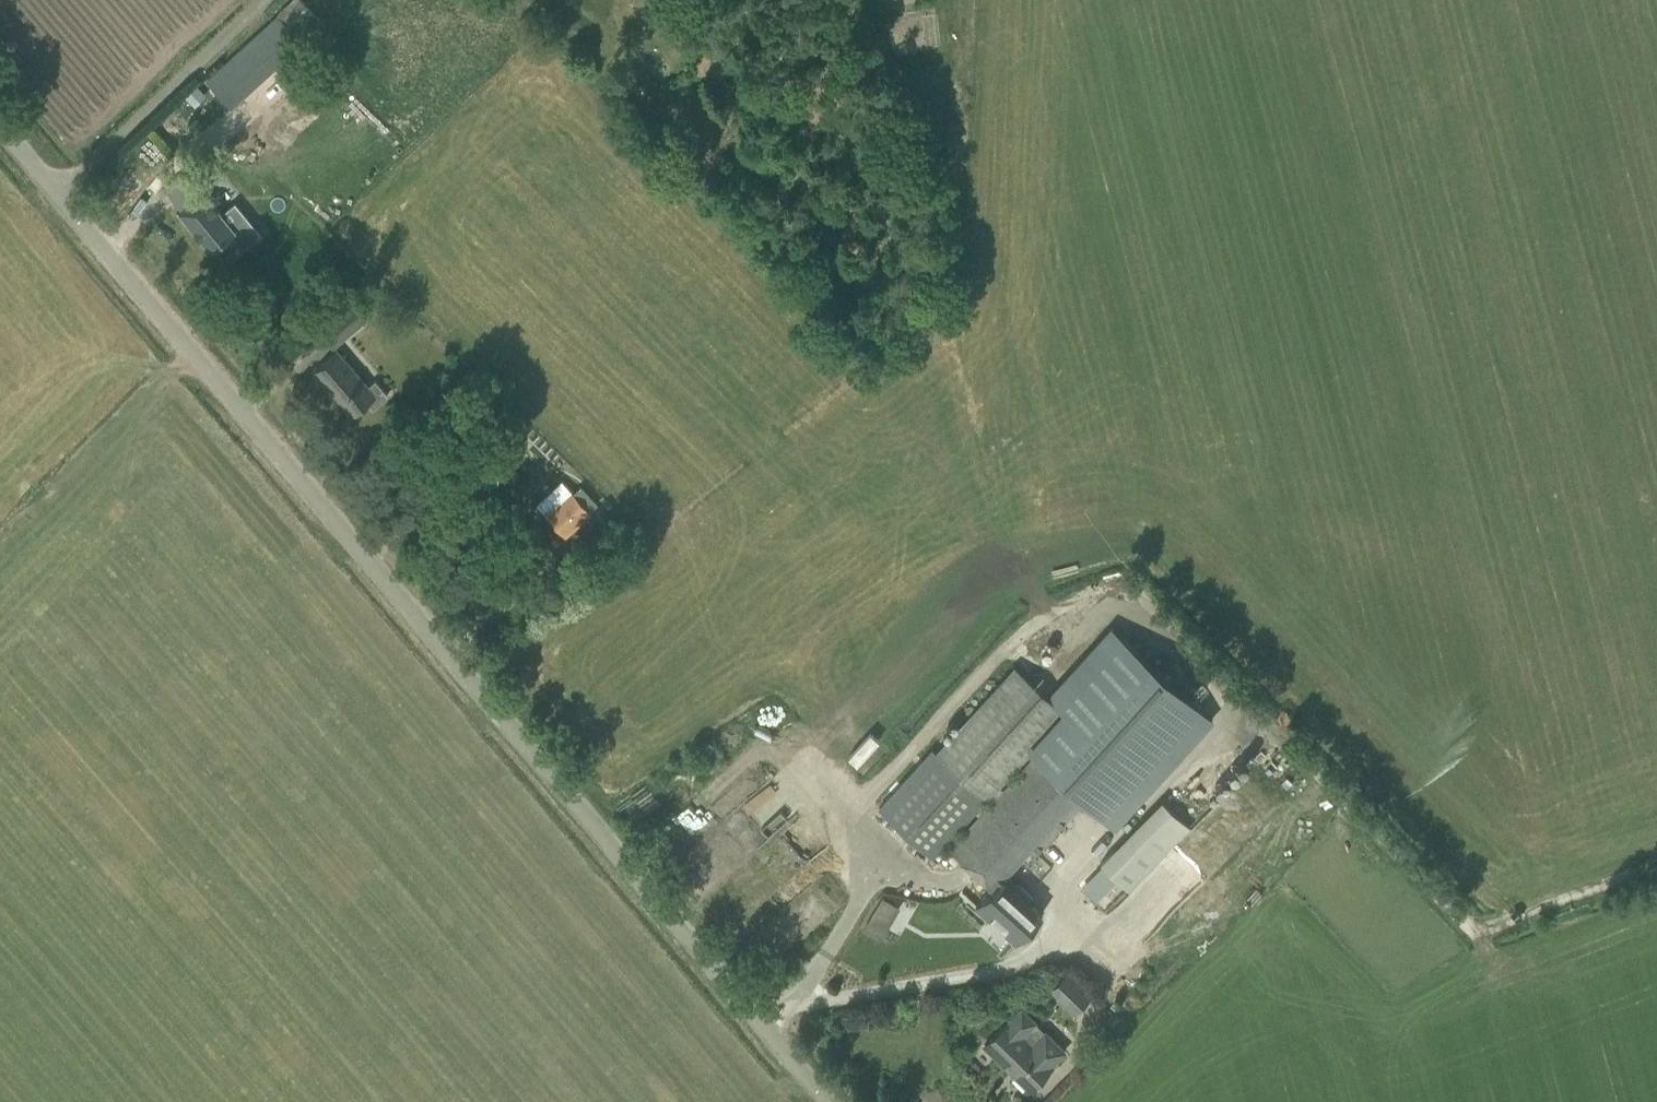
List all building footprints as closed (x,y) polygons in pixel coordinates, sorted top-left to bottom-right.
[(209,78),(218,89),(234,75),(239,81),(248,91),(301,40),(317,56),(336,39),(313,13),(301,0),(295,0),(224,64),(209,78)] [(191,169),(167,188),(180,205),(177,207),(211,249),(214,246),(226,261),(261,233),(235,202),(221,214),(214,205),(200,188),(204,185),(191,169)] [(352,301),(318,330),(333,347),(366,318),(352,301)] [(372,408),(387,395),(375,380),(368,386),(338,351),(315,371),(352,414),(367,401),(372,408)] [(536,504),(565,536),(591,512),(562,481),(536,504)] [(1111,824),(1208,715),(1108,625),(1044,696),(1063,713),(1029,751),(1033,755),(1058,776),(1081,797),(1111,824)] [(936,755),(985,800),(1029,751),(1063,713),(1044,696),(1014,669),(936,755)] [(936,755),(931,751),(879,808),(933,857),(985,800),(936,755)] [(1030,854),(1081,797),(1058,776),(1033,755),(949,848),(993,887),(1005,873),(1026,850),(1030,854)] [(1115,846),(1099,862),(1103,866),(1118,880),(1129,891),(1144,875),(1115,846)] [(993,887),(976,906),(990,919),(996,912),(1023,936),(1037,919),(1042,914),(1028,902),(1033,896),(1017,882),(1012,887),(1006,882),(1010,877),(1005,873),(993,887)] [(884,896),(878,912),(894,918),(900,901),(884,896)] [(869,919),(863,930),(880,940),(887,929),(869,919)] [(1093,993),(1069,968),(1048,989),(1073,1013),(1093,993)] [(1036,1022),(1022,1007),(984,1044),(1029,1088),(1066,1051),(1045,1029),(1031,1043),(1023,1036),(1036,1022)]
